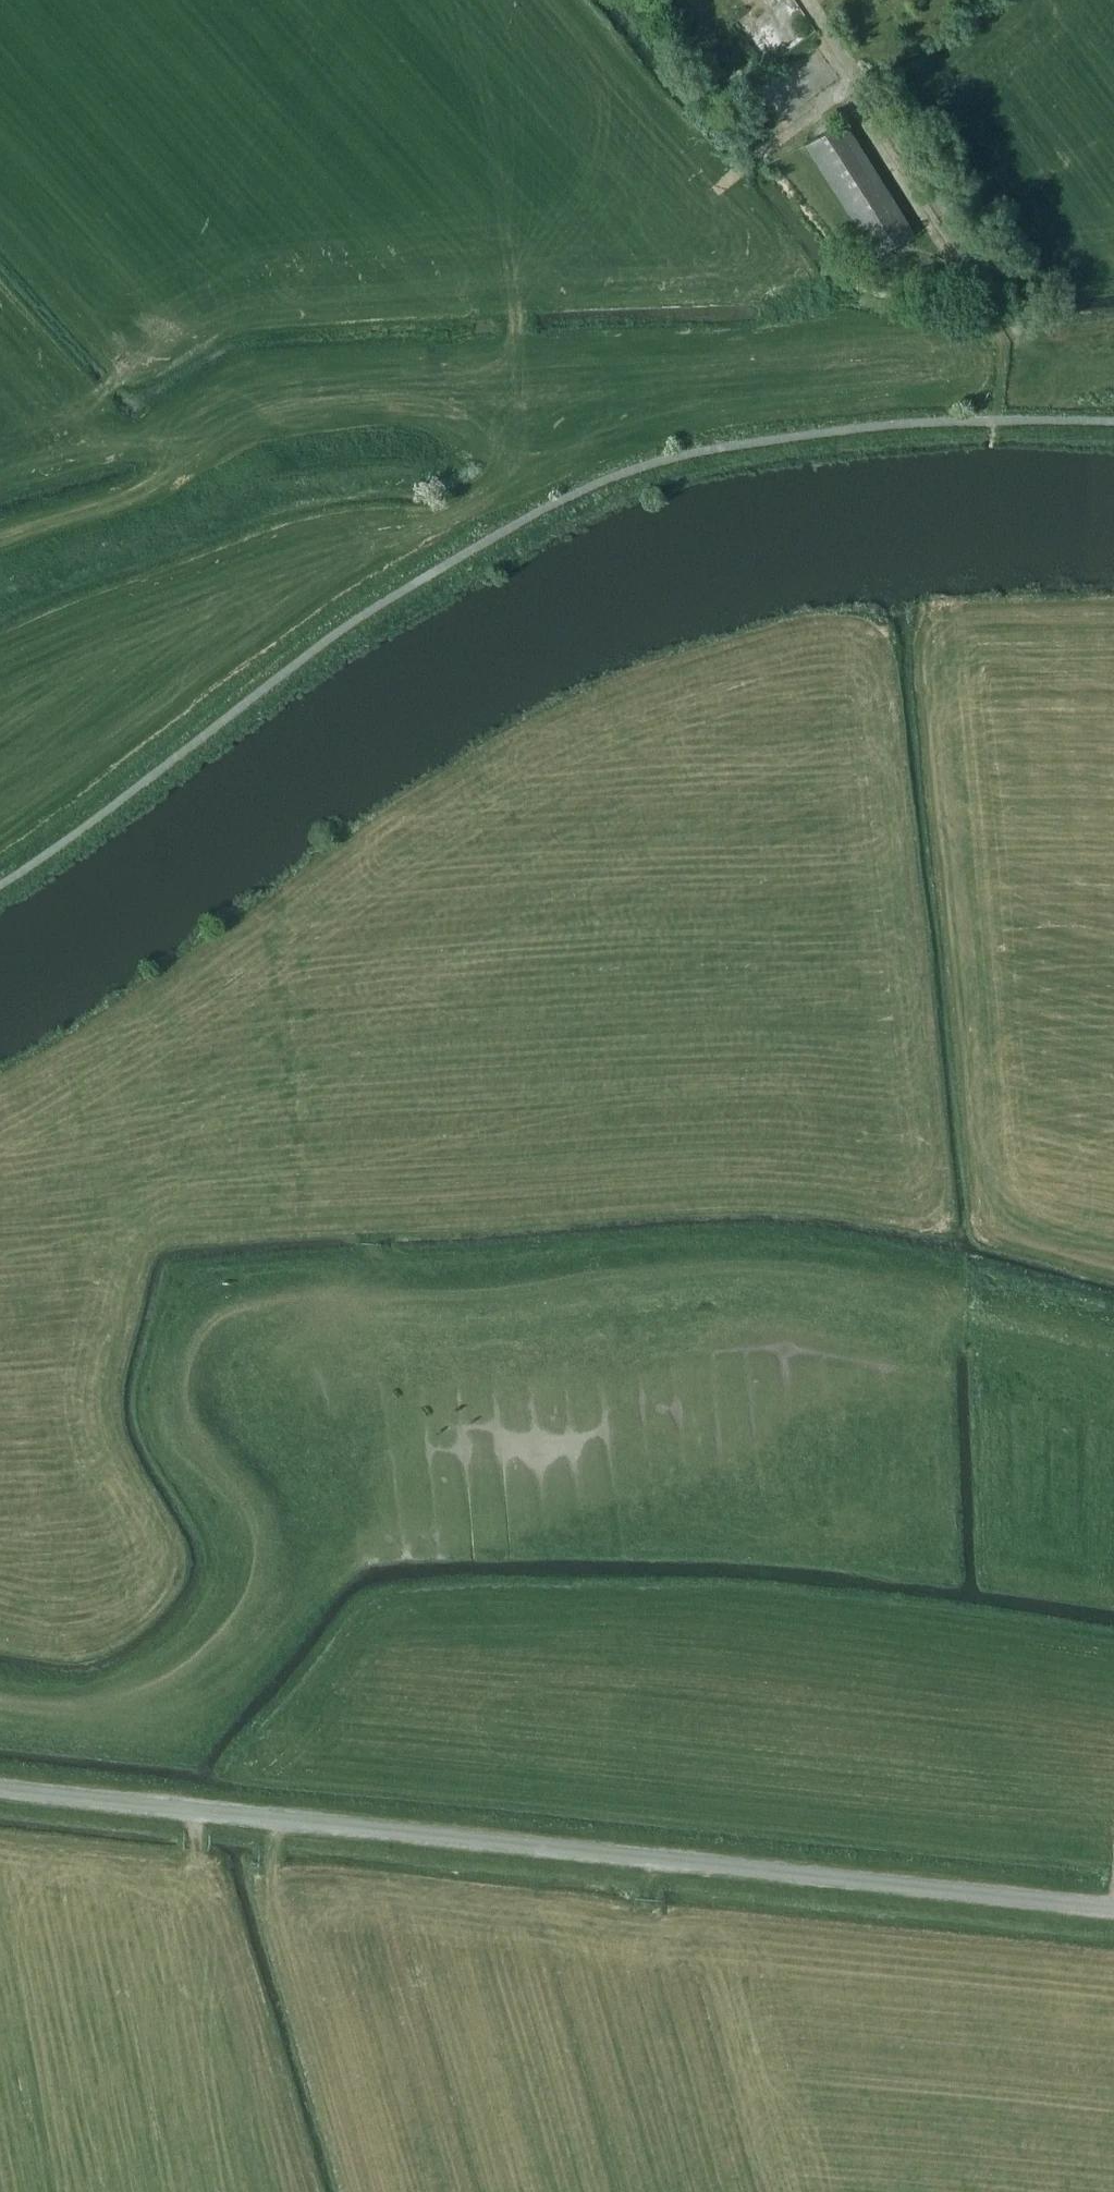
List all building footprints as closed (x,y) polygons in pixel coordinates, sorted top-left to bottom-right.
[(880,262),(917,237),(843,128),(806,153),(880,262)]
